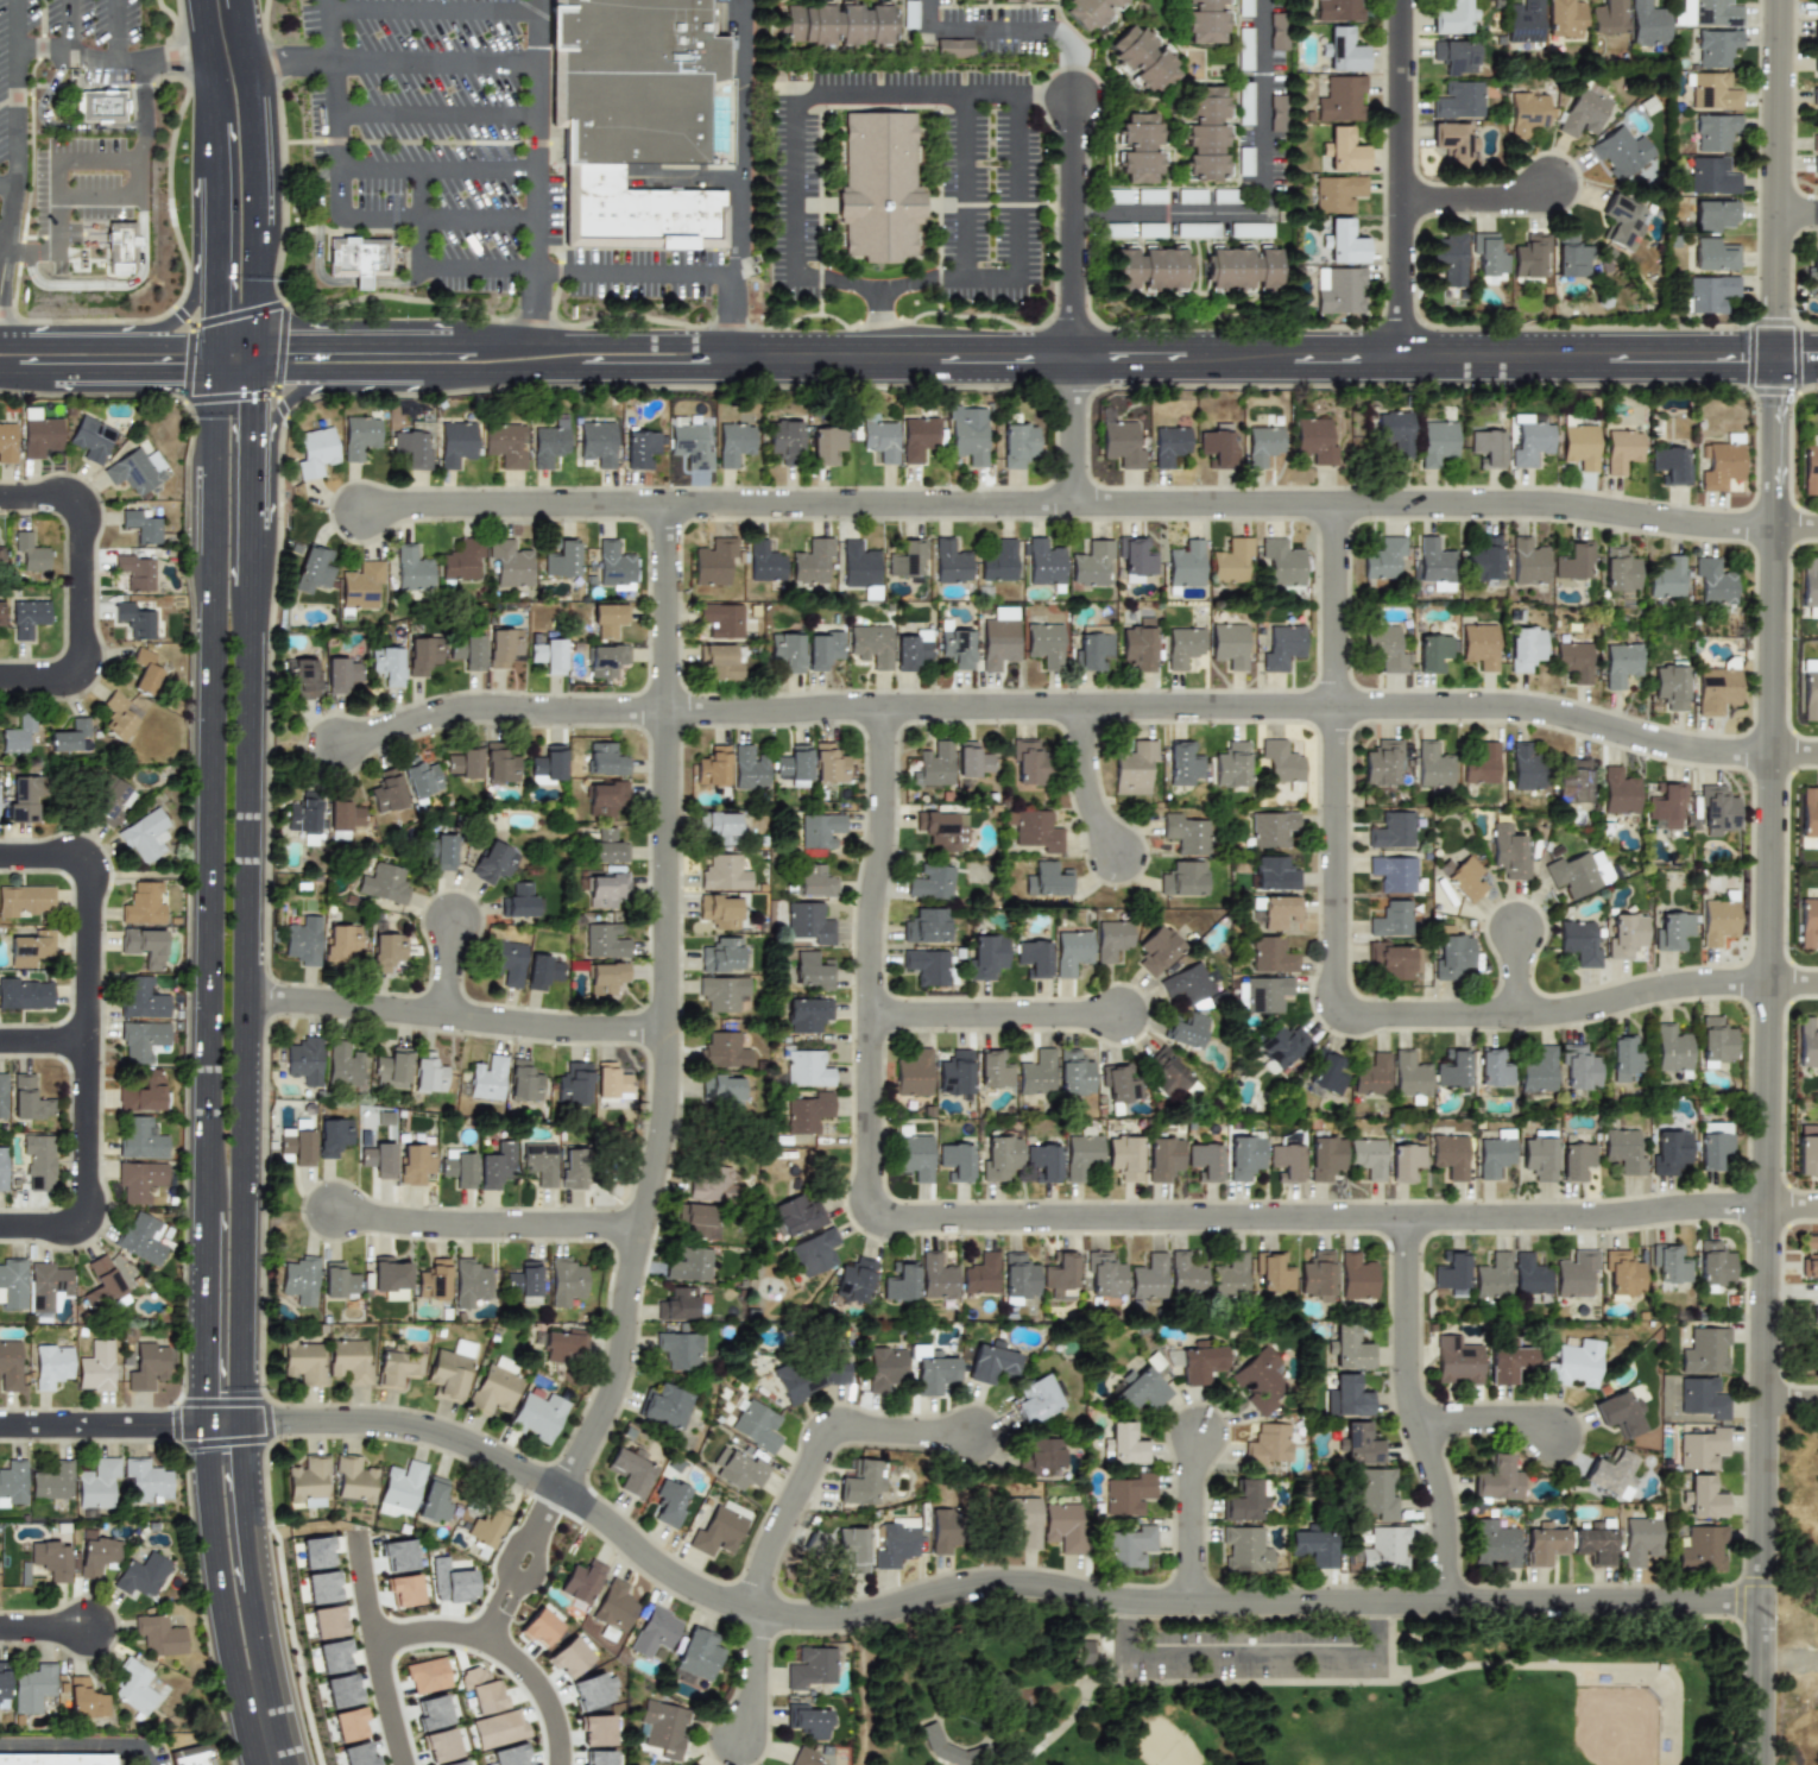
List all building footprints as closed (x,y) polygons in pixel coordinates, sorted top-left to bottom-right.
[(555,166),(555,0),(703,0),(703,38),(724,38),(724,80),(706,83),(706,166),(620,166),(563,166),(555,166)] [(1066,13),(1079,0),(1126,0),(1090,37),(1066,13)] [(1192,46),(1192,0),(1227,0),(1226,46),(1192,46)] [(1315,20),(1363,20),(1363,7),(1358,7),(1358,0),(1315,0),(1315,20)] [(1467,32),(1467,19),(1476,19),(1476,6),(1467,6),(1467,0),(1447,0),(1447,5),(1448,5),(1448,8),(1444,8),(1444,7),(1431,7),(1431,33),(1467,32)] [(1541,42),(1541,0),(1523,0),(1523,10),(1520,10),(1520,5),(1505,5),(1505,42),(1541,42)] [(1546,37),(1546,0),(1567,0),(1567,1),(1583,1),(1583,26),(1578,26),(1578,37),(1546,37)] [(1602,4),(1602,0),(1621,0),(1622,32),(1590,32),(1589,6),(1598,6),(1598,4),(1602,4)] [(1630,45),(1630,0),(1648,0),(1648,8),(1667,8),(1667,45),(1630,45)] [(1691,26),(1692,0),(1729,0),(1729,4),(1723,4),(1723,7),(1742,7),(1742,26),(1691,26)] [(903,28),(916,28),(917,2),(904,1),(903,28)] [(898,4),(897,52),(813,51),(813,44),(779,44),(779,2),(898,4)] [(1328,26),(1349,26),(1347,45),(1364,45),(1364,70),(1328,70),(1328,26)] [(1132,27),(1181,74),(1160,97),(1111,51),(1132,27)] [(1284,49),(1283,27),(1271,27),(1272,35),(1270,35),(1270,50),(1284,49)] [(1251,70),(1252,28),(1239,28),(1237,70),(1251,70)] [(1697,31),(1741,31),(1741,48),(1730,48),(1730,67),(1697,67),(1697,31)] [(937,57),(972,56),(972,39),(936,40),(937,57)] [(1432,40),(1475,40),(1475,64),(1473,64),(1473,73),(1457,73),(1457,76),(1445,76),(1445,61),(1432,61),(1432,40)] [(1205,56),(1205,83),(1186,83),(1186,56),(1205,56)] [(1690,73),(1729,73),(1729,87),(1722,87),(1722,89),(1742,89),(1741,109),(1690,109),(1690,73)] [(1317,97),(1317,120),(1359,120),(1359,93),(1365,93),(1364,75),(1325,76),(1326,97),(1317,97)] [(1444,81),(1482,81),(1482,115),(1432,116),(1432,97),(1450,97),(1450,95),(1444,95),(1444,81)] [(1238,123),(1251,123),(1252,83),(1239,83),(1238,123)] [(1555,128),(1572,137),(1580,121),(1583,122),(1580,128),(1593,135),(1610,101),(1578,84),(1555,128)] [(1193,89),(1225,89),(1225,176),(1193,176),(1193,89)] [(128,121),(83,121),(83,92),(128,92),(128,121)] [(1509,94),(1546,94),(1546,126),(1527,126),(1527,138),(1509,138),(1509,94)] [(1305,112),(1305,120),(1313,120),(1313,112),(1305,112)] [(1696,115),(1740,115),(1740,132),(1730,132),(1730,151),(1696,151),(1696,115)] [(841,190),(846,190),(846,116),(914,116),(914,190),(919,190),(920,225),(914,225),(914,257),(897,257),(897,264),(864,264),(864,258),(847,257),(846,225),(841,225),(841,190)] [(1126,116),(1157,116),(1156,185),(1126,185),(1126,116)] [(1431,124),(1467,122),(1467,138),(1476,138),(1476,150),(1467,150),(1467,166),(1447,166),(1447,150),(1448,150),(1448,146),(1431,146),(1431,124)] [(1620,122),(1587,146),(1598,160),(1603,157),(1610,168),(1608,169),(1616,181),(1653,153),(1640,134),(1633,140),(1620,122)] [(1330,126),(1349,126),(1349,145),(1366,145),(1365,171),(1328,170),(1330,126)] [(1238,148),(1238,175),(1251,175),(1251,148),(1238,148)] [(1690,158),(1721,158),(1721,174),(1740,174),(1740,194),(1690,194),(1690,158)] [(563,166),(563,247),(726,247),(726,194),(620,194),(620,166),(563,166)] [(1314,212),(1352,213),(1353,198),(1346,198),(1346,195),(1365,195),(1365,176),(1345,176),(1345,177),(1314,177),(1314,212)] [(1111,202),(1130,203),(1130,190),(1111,189),(1111,202)] [(1137,203),(1164,203),(1164,189),(1136,189),(1137,203)] [(1611,191),(1599,214),(1615,222),(1606,239),(1623,248),(1631,233),(1637,237),(1645,225),(1637,222),(1645,209),(1611,191)] [(1693,201),(1738,202),(1738,220),(1732,220),(1732,226),(1718,226),(1718,233),(1694,232),(1694,222),(1693,221),(1693,201)] [(1328,218),(1350,218),(1349,238),(1365,238),(1365,263),(1328,263),(1328,218)] [(136,222),(106,223),(107,273),(128,273),(128,246),(136,246),(136,222)] [(1159,223),(1137,224),(1137,236),(1160,236),(1159,223)] [(1217,236),(1217,223),(1176,224),(1176,235),(1192,235),(1192,236),(1217,236)] [(1444,239),(1445,232),(1465,233),(1465,286),(1444,285),(1444,269),(1431,269),(1431,238),(1444,239)] [(1471,233),(1496,233),(1496,246),(1501,246),(1501,254),(1507,254),(1507,272),(1497,272),(1497,276),(1477,276),(1478,253),(1471,253),(1471,233)] [(1526,233),(1541,233),(1541,234),(1548,234),(1548,252),(1542,252),(1542,277),(1513,277),(1513,246),(1522,246),(1522,242),(1526,242),(1526,233)] [(1576,234),(1576,245),(1591,245),(1591,259),(1587,259),(1587,276),(1558,276),(1558,234),(1576,234)] [(1694,237),(1717,238),(1717,245),(1738,245),(1738,269),(1694,269),(1694,237)] [(389,278),(367,278),(367,289),(367,292),(354,292),(354,289),(354,278),(329,278),(329,241),(389,242),(389,278)] [(1604,251),(1609,246),(1616,252),(1611,258),(1604,251)] [(1117,294),(1117,247),(1191,247),(1191,294),(1117,294)] [(1212,291),(1212,251),(1281,251),(1282,291),(1212,291)] [(1811,254),(1817,254),(1817,292),(1805,292),(1805,271),(1811,271),(1811,254)] [(1599,261),(1608,258),(1611,271),(1603,273),(1599,261)] [(1315,313),(1315,289),(1326,289),(1326,269),(1365,269),(1364,314),(1315,313)] [(1687,277),(1738,277),(1738,296),(1719,295),(1719,298),(1727,298),(1727,313),(1687,311),(1687,277)] [(1597,303),(1598,295),(1605,292),(1612,297),(1610,307),(1602,309),(1597,303)] [(1394,457),(1411,457),(1410,411),(1376,412),(1377,442),(1393,442),(1394,457)] [(879,464),(898,464),(897,422),(878,423),(878,413),(862,414),(863,451),(879,451),(879,464)] [(81,458),(100,466),(115,430),(80,414),(68,443),(85,450),(81,458)] [(567,455),(568,414),(554,414),(554,428),(533,427),(532,469),(550,470),(551,454),(567,455)] [(379,417),(343,417),(344,462),(361,462),(361,448),(379,447),(379,417)] [(903,464),(922,464),(921,449),(938,448),(937,417),(902,418),(903,464)] [(1334,418),(1295,419),(1295,455),(1312,455),(1312,465),(1334,465),(1334,418)] [(951,420),(952,457),(968,456),(968,467),(987,467),(985,419),(951,420)] [(768,454),(779,454),(779,465),(801,466),(802,421),(769,420),(768,454)] [(474,459),(475,423),(440,422),(439,470),(458,470),(458,459),(474,459)] [(580,459),(596,458),(596,469),(615,468),(614,422),(579,422),(580,459)] [(1119,469),(1144,468),(1144,449),(1137,450),(1136,422),(1102,422),(1102,458),(1119,458),(1119,469)] [(1421,469),(1442,469),(1442,457),(1456,457),(1456,422),(1420,422),(1421,469)] [(15,463),(15,424),(0,423),(0,463),(15,463)] [(1511,467),(1535,468),(1536,453),(1553,454),(1553,424),(1518,423),(1517,449),(1511,449),(1511,467)] [(484,454),(500,454),(500,469),(525,470),(526,425),(484,424),(484,454)] [(669,455),(687,455),(686,470),(711,470),(712,452),(704,451),(705,425),(670,424),(669,455)] [(719,424),(718,468),(738,468),(738,454),(753,455),(754,424),(719,424)] [(1003,469),(1024,468),(1023,461),(1036,461),(1035,424),(1002,425),(1003,469)] [(1208,469),(1234,468),(1233,424),(1214,424),(1214,432),(1199,432),(1199,453),(1207,453),(1208,469)] [(1562,424),(1561,461),(1580,461),(1579,471),(1596,472),(1597,426),(1562,424)] [(323,476),(321,466),(338,462),(331,426),(297,433),(302,461),(296,462),(299,481),(323,476)] [(812,465),(837,465),(838,452),(846,452),(846,428),(812,427),(812,465)] [(1189,427),(1155,427),(1154,469),(1172,469),(1172,454),(1189,455),(1189,427)] [(1282,427),(1247,428),(1248,468),(1266,468),(1265,455),(1282,454),(1282,427)] [(430,447),(426,447),(426,432),(392,431),(392,453),(406,453),(405,469),(430,470),(430,447)] [(659,431),(625,432),(626,470),(651,469),(651,456),(660,455),(659,431)] [(1471,431),(1470,455),(1478,455),(1478,468),(1503,469),(1504,431),(1471,431)] [(1641,461),(1642,431),(1607,431),(1606,476),(1625,476),(1626,461),(1641,461)] [(1742,480),(1742,433),(1726,433),(1726,444),(1701,444),(1701,459),(1708,459),(1708,471),(1700,471),(1700,491),(1725,491),(1725,480),(1742,480)] [(1803,495),(1816,495),(1816,482),(1817,482),(1817,435),(1809,435),(1809,445),(1803,445),(1803,495)] [(112,486),(124,478),(136,497),(169,476),(153,451),(144,457),(138,447),(102,469),(112,486)] [(1691,486),(1690,464),(1685,464),(1685,448),(1651,448),(1652,472),(1660,472),(1660,486),(1691,486)] [(148,510),(121,511),(121,527),(136,527),(137,543),(160,543),(159,518),(148,518),(148,510)] [(48,571),(49,548),(31,547),(31,532),(14,531),(14,551),(22,551),(22,570),(48,571)] [(1363,553),(1363,579),(1400,578),(1400,556),(1405,556),(1404,536),(1380,537),(1380,552),(1363,553)] [(1453,551),(1437,551),(1437,536),(1418,536),(1419,582),(1431,581),(1432,591),(1453,591),(1453,551)] [(1547,584),(1546,547),(1529,547),(1529,536),(1511,537),(1512,584),(1547,584)] [(476,580),(476,557),(482,557),(483,538),(458,537),(458,552),(442,552),(441,579),(476,580)] [(693,549),(694,585),(729,584),(729,557),(736,557),(736,537),(710,537),(710,548),(693,549)] [(935,537),(934,582),(969,582),(969,552),(953,552),(953,537),(935,537)] [(1156,575),(1155,555),(1146,555),(1145,537),(1117,537),(1117,560),(1122,559),(1123,576),(1156,575)] [(1211,552),(1211,581),(1246,582),(1246,557),(1251,557),(1252,538),(1228,537),(1227,553),(1211,552)] [(1498,537),(1466,538),(1466,580),(1499,580),(1498,537)] [(791,582),(827,583),(827,557),(833,557),(833,538),(808,538),(807,553),(792,552),(791,582)] [(1015,539),(997,538),(997,551),(980,551),(980,580),(1014,581),(1015,539)] [(1028,584),(1063,584),(1063,548),(1045,548),(1045,538),(1027,538),(1028,584)] [(1261,558),(1269,558),(1269,584),(1302,584),(1302,549),(1286,549),(1286,538),(1261,538),(1261,558)] [(495,559),(495,587),(530,587),(531,550),(513,550),(513,539),(488,539),(487,559),(495,559)] [(617,539),(599,539),(598,583),(633,584),(634,555),(617,554),(617,539)] [(843,586),(878,586),(877,550),(860,551),(860,539),(842,539),(843,586)] [(925,539),(901,539),(901,555),(887,555),(887,576),(921,575),(921,561),(926,561),(925,539)] [(1167,550),(1168,587),(1203,586),(1202,539),(1185,539),(1185,549),(1167,550)] [(544,577),(578,576),(577,540),(552,540),(552,553),(543,553),(544,577)] [(766,540),(750,540),(749,579),(784,579),(784,553),(766,553),(766,540)] [(1113,540),(1087,540),(1087,555),(1071,554),(1071,585),(1105,585),(1105,559),(1113,559),(1113,540)] [(1590,542),(1568,541),(1567,558),(1553,558),(1553,579),(1589,580),(1590,542)] [(331,550),(306,543),(292,589),(310,594),(313,585),(327,590),(334,568),(327,566),(331,550)] [(396,589),(432,590),(432,559),(415,559),(415,544),(397,544),(396,589)] [(1638,558),(1626,558),(1626,546),(1604,546),(1603,590),(1638,590),(1638,558)] [(1683,597),(1684,556),(1664,555),(1663,569),(1649,569),(1648,596),(1683,597)] [(153,591),(153,557),(114,556),(113,571),(127,571),(127,590),(153,591)] [(1719,557),(1694,558),(1694,576),(1700,576),(1701,602),(1736,601),(1735,572),(1720,572),(1719,557)] [(1817,608),(1817,572),(1815,572),(1815,558),(1801,558),(1801,608),(1817,608)] [(341,609),(376,608),(375,582),(384,582),(383,560),(357,561),(358,572),(340,572),(341,609)] [(48,625),(48,601),(13,601),(13,640),(31,640),(31,624),(48,625)] [(628,624),(627,604),(591,605),(592,626),(596,626),(597,640),(616,639),(615,624),(628,624)] [(697,623),(708,623),(708,638),(739,638),(740,605),(698,604),(697,623)] [(153,638),(153,605),(114,605),(114,620),(127,620),(127,638),(153,638)] [(1016,661),(1016,607),(993,607),(993,620),(981,620),(982,672),(1000,672),(999,661),(1016,661)] [(1155,672),(1154,617),(1139,618),(1139,628),(1121,628),(1121,661),(1134,661),(1134,672),(1155,672)] [(940,657),(952,656),(953,668),(972,668),(971,630),(949,630),(948,622),(939,623),(940,657)] [(1062,625),(1027,624),(1026,656),(1043,656),(1043,670),(1061,670),(1062,625)] [(1246,671),(1247,624),(1211,624),(1211,660),(1228,660),(1228,671),(1246,671)] [(1461,625),(1462,661),(1479,661),(1479,672),(1497,672),(1496,624),(1461,625)] [(1263,672),(1288,672),(1287,658),(1305,657),(1304,625),(1269,626),(1269,653),(1262,653),(1263,672)] [(1381,673),(1407,672),(1406,653),(1399,653),(1398,625),(1364,626),(1364,658),(1381,657),(1381,673)] [(848,626),(849,658),(871,658),(871,670),(891,670),(890,626),(848,626)] [(1168,671),(1186,671),(1186,657),(1203,656),(1203,628),(1167,629),(1168,671)] [(1509,629),(1510,673),(1533,672),(1533,660),(1544,660),(1543,628),(1509,629)] [(489,629),(488,668),(509,668),(509,654),(520,655),(521,630),(489,629)] [(929,630),(913,630),(913,636),(896,636),(896,671),(917,670),(917,660),(930,660),(929,630)] [(843,659),(842,631),(826,632),(826,635),(807,636),(808,671),(828,671),(827,659),(843,659)] [(1111,659),(1112,634),(1076,633),(1075,671),(1104,671),(1104,658),(1111,659)] [(769,659),(784,659),(784,673),(801,674),(801,634),(770,634),(769,659)] [(1418,636),(1418,674),(1444,673),(1444,659),(1452,659),(1452,635),(1418,636)] [(449,660),(463,660),(463,671),(483,671),(483,636),(462,636),(462,640),(450,640),(449,660)] [(427,677),(428,664),(442,665),(443,638),(408,638),(408,677),(427,677)] [(529,645),(530,662),(544,662),(545,675),(564,674),(563,638),(544,639),(544,645),(529,645)] [(1591,684),(1590,643),(1555,643),(1556,670),(1572,669),(1573,685),(1591,684)] [(1640,644),(1604,645),(1605,690),(1624,690),(1623,676),(1640,675),(1640,644)] [(629,646),(590,645),(589,678),(615,678),(615,664),(628,665),(629,646)] [(710,680),(742,680),(742,663),(733,663),(732,645),(698,645),(698,665),(709,665),(710,680)] [(369,648),(370,673),(384,673),(384,687),(402,687),(401,647),(369,648)] [(132,661),(141,664),(132,688),(151,695),(162,668),(150,663),(153,654),(137,648),(132,661)] [(347,657),(326,658),(327,694),(347,693),(347,682),(361,681),(360,662),(347,663),(347,657)] [(293,699),(317,699),(316,659),(283,659),(284,687),(293,686),(293,699)] [(1653,698),(1664,699),(1664,711),(1686,711),(1687,667),(1654,666),(1653,698)] [(1723,716),(1723,705),(1739,705),(1739,668),(1697,669),(1698,716),(1723,716)] [(1817,721),(1817,706),(1817,670),(1803,670),(1802,721),(1817,721)] [(130,716),(135,706),(113,689),(99,708),(108,716),(100,727),(122,744),(138,721),(130,716)] [(1,751),(27,751),(27,740),(36,740),(36,712),(13,712),(13,725),(0,725),(1,751)] [(49,729),(49,751),(77,751),(77,738),(89,738),(89,717),(75,717),(75,729),(49,729)] [(1040,785),(1041,740),(1012,739),(1012,759),(1016,759),(1016,784),(1040,785)] [(1303,754),(1286,754),(1286,740),(1261,739),(1260,759),(1268,759),(1267,781),(1303,782),(1303,754)] [(1400,739),(1374,739),(1374,751),(1364,751),(1363,785),(1400,785),(1400,739)] [(952,784),(951,740),(932,741),(932,750),(918,751),(919,772),(911,772),(911,785),(952,784)] [(1114,795),(1151,794),(1150,760),(1157,760),(1156,740),(1132,741),(1132,751),(1113,751),(1114,795)] [(1418,740),(1417,786),(1452,786),(1452,756),(1436,755),(1436,740),(1418,740)] [(992,754),(977,754),(977,741),(957,742),(958,778),(979,777),(979,772),(992,772),(992,754)] [(1193,786),(1193,778),(1202,778),(1203,756),(1192,755),(1193,742),(1169,741),(1168,785),(1193,786)] [(1214,753),(1215,786),(1248,786),(1247,741),(1224,741),(1224,753),(1214,753)] [(518,756),(505,756),(505,742),(486,742),(485,782),(517,782),(518,756)] [(589,742),(589,774),(628,775),(628,756),(614,756),(615,743),(589,742)] [(814,743),(816,783),(847,782),(846,756),(833,757),(833,742),(814,743)] [(1462,783),(1496,783),(1497,742),(1475,742),(1475,756),(1463,755),(1462,783)] [(1512,790),(1542,789),(1541,753),(1528,753),(1528,742),(1511,742),(1512,790)] [(734,790),(767,789),(767,755),(753,755),(753,744),(733,745),(734,790)] [(530,756),(530,782),(563,783),(564,745),(545,745),(544,757),(530,756)] [(695,786),(727,786),(728,745),(708,745),(708,758),(696,758),(695,786)] [(809,745),(789,745),(789,756),(775,756),(774,775),(790,776),(790,787),(808,787),(809,745)] [(480,777),(480,748),(459,749),(459,755),(445,755),(446,778),(480,777)] [(442,789),(434,763),(421,768),(417,755),(400,761),(412,799),(442,789)] [(1589,758),(1569,758),(1569,766),(1556,766),(1557,803),(1590,802),(1589,758)] [(1621,766),(1604,766),(1603,813),(1638,814),(1638,777),(1621,777),(1621,766)] [(375,814),(406,806),(395,767),(375,772),(379,786),(368,789),(375,814)] [(137,793),(107,771),(89,796),(99,802),(90,813),(112,828),(137,793)] [(7,822),(40,822),(39,775),(6,775),(7,822)] [(589,816),(625,816),(625,782),(588,783),(589,816)] [(1647,797),(1646,819),(1663,820),(1662,829),(1682,829),(1683,783),(1655,782),(1655,797),(1647,797)] [(1726,785),(1699,784),(1699,806),(1704,806),(1704,837),(1720,837),(1720,831),(1737,832),(1738,797),(1726,797),(1726,785)] [(1801,788),(1800,838),(1817,838),(1817,789),(1817,788),(1801,788)] [(328,828),(363,828),(363,807),(349,807),(349,801),(329,800),(328,828)] [(170,847),(163,836),(172,828),(157,806),(116,832),(139,868),(170,847)] [(1063,828),(1051,827),(1052,811),(1005,810),(1005,824),(1014,824),(1014,846),(1043,846),(1043,853),(1062,853),(1063,828)] [(915,831),(927,831),(927,845),(937,845),(937,851),(965,852),(965,813),(915,812),(915,831)] [(1297,812),(1250,813),(1251,848),(1287,847),(1286,830),(1297,830),(1297,812)] [(1413,812),(1382,812),(1382,828),(1367,828),(1367,847),(1412,848),(1413,812)] [(731,845),(731,835),(739,836),(739,813),(698,813),(698,827),(706,827),(706,844),(731,845)] [(1177,854),(1206,855),(1207,820),(1181,819),(1181,813),(1163,813),(1162,838),(1177,839),(1177,854)] [(800,815),(801,849),(835,848),(835,834),(844,834),(844,814),(800,815)] [(1525,836),(1510,835),(1510,823),(1492,823),(1491,869),(1504,869),(1504,879),(1529,880),(1529,859),(1524,859),(1525,836)] [(615,828),(597,828),(597,841),(591,842),(592,863),(628,861),(627,843),(616,843),(615,828)] [(423,861),(434,861),(434,870),(452,871),(453,837),(424,836),(423,861)] [(505,878),(517,853),(487,839),(470,874),(491,885),(496,873),(505,878)] [(1615,881),(1600,847),(1563,863),(1561,857),(1543,865),(1553,888),(1563,884),(1570,899),(1615,881)] [(750,890),(750,871),(740,871),(740,855),(709,854),(709,868),(700,868),(700,889),(750,890)] [(1483,871),(1466,854),(1455,867),(1447,859),(1435,871),(1471,904),(1486,888),(1476,878),(1483,871)] [(1298,890),(1298,867),(1286,867),(1286,856),(1255,856),(1254,890),(1298,890)] [(1379,892),(1415,893),(1415,858),(1368,857),(1368,875),(1379,876),(1379,892)] [(1034,861),(1034,875),(1024,876),(1025,895),(1072,894),(1071,871),(1055,871),(1055,861),(1034,861)] [(1159,895),(1204,896),(1205,862),(1172,861),(1172,872),(1160,872),(1159,895)] [(355,894),(404,904),(408,885),(400,883),(403,869),(372,862),(369,877),(359,875),(355,894)] [(823,864),(799,864),(798,896),(836,897),(836,878),(823,878),(823,864)] [(953,866),(919,864),(919,877),(908,876),(907,897),(951,899),(953,866)] [(614,909),(615,898),(627,898),(628,876),(589,874),(588,908),(614,909)] [(164,881),(134,881),(134,894),(122,894),(122,922),(164,922),(164,881)] [(511,882),(511,897),(499,897),(500,917),(533,916),(533,882),(511,882)] [(0,885),(0,916),(42,916),(42,910),(52,910),(52,885),(0,885)] [(739,896),(699,896),(698,918),(709,918),(709,928),(738,929),(739,896)] [(1300,896),(1251,897),(1251,910),(1261,910),(1262,930),(1286,930),(1286,921),(1300,921),(1300,896)] [(1368,918),(1368,936),(1411,935),(1410,900),(1382,901),(1383,917),(1368,918)] [(1702,947),(1719,948),(1720,936),(1736,937),(1737,901),(1703,901),(1702,947)] [(1805,901),(1817,901),(1817,931),(1816,931),(1816,948),(1804,948),(1805,901)] [(814,937),(814,945),(834,945),(833,920),(822,920),(822,902),(786,903),(787,937),(814,937)] [(946,943),(947,909),(914,908),(914,919),(902,919),(902,942),(946,943)] [(1684,951),(1685,937),(1693,937),(1694,913),(1660,913),(1659,928),(1654,928),(1654,950),(1684,951)] [(1645,914),(1608,915),(1609,959),(1632,959),(1632,946),(1646,946),(1645,914)] [(318,966),(320,916),(301,916),(301,925),(285,924),(284,956),(297,957),(297,965),(318,966)] [(1113,963),(1113,948),(1130,949),(1131,922),(1096,921),(1096,963),(1113,963)] [(1559,952),(1576,952),(1576,967),(1600,967),(1600,949),(1593,949),(1593,921),(1559,922),(1559,952)] [(585,924),(585,957),(629,956),(629,937),(620,937),(619,923),(585,924)] [(1150,978),(1183,949),(1161,923),(1136,945),(1144,954),(1135,962),(1150,978)] [(325,961),(358,962),(359,926),(326,925),(325,961)] [(165,970),(165,927),(122,927),(122,954),(145,954),(145,970),(165,970)] [(10,939),(10,966),(38,966),(38,954),(52,954),(53,928),(20,928),(20,939),(10,939)] [(1056,932),(1055,978),(1074,978),(1074,963),(1090,963),(1091,932),(1056,932)] [(391,973),(391,967),(404,968),(404,934),(372,933),(371,973),(391,973)] [(993,980),(993,967),(1005,968),(1006,936),(969,936),(969,980),(993,980)] [(1298,971),(1298,953),(1282,953),(1282,936),(1251,937),(1252,971),(1298,971)] [(741,937),(713,937),(713,946),(700,946),(701,971),(742,971),(741,937)] [(520,988),(526,945),(493,940),(488,973),(502,975),(501,986),(520,988)] [(1015,965),(1024,965),(1024,978),(1049,978),(1049,942),(1016,942),(1015,965)] [(1410,978),(1410,973),(1420,973),(1420,944),(1368,945),(1368,979),(1410,978)] [(947,951),(902,950),(901,969),(917,969),(917,985),(947,986),(947,951)] [(817,951),(795,951),(795,989),(833,988),(832,959),(817,959),(817,951)] [(563,960),(529,957),(526,989),(545,992),(546,980),(561,981),(563,960)] [(1157,981),(1166,998),(1181,990),(1191,1012),(1208,1003),(1207,1001),(1216,997),(1198,961),(1157,981)] [(628,981),(628,963),(589,964),(589,995),(616,994),(616,981),(628,981)] [(169,990),(156,990),(156,975),(121,975),(121,1016),(169,1016),(169,990)] [(0,977),(0,1009),(52,1009),(52,977),(0,977)] [(738,1012),(738,995),(748,995),(748,978),(698,977),(697,1000),(707,1000),(707,1012),(738,1012)] [(1293,977),(1246,978),(1247,1013),(1282,1012),(1281,996),(1293,995),(1293,977)] [(820,1032),(820,1021),(832,1021),(832,999),(788,999),(787,1032),(820,1032)] [(1209,1019),(1189,1011),(1184,1025),(1170,1020),(1163,1038),(1196,1051),(1209,1019)] [(1701,1060),(1735,1060),(1734,1028),(1723,1028),(1723,1016),(1701,1016),(1701,1060)] [(1816,1036),(1817,1036),(1817,1067),(1803,1067),(1803,1063),(1801,1063),(1801,1058),(1804,1058),(1804,1019),(1816,1019),(1816,1036)] [(169,1049),(169,1022),(120,1022),(120,1063),(156,1063),(156,1049),(169,1049)] [(1674,1023),(1655,1024),(1656,1071),(1691,1070),(1691,1033),(1674,1034),(1674,1023)] [(1295,1024),(1286,1032),(1279,1025),(1255,1047),(1279,1073),(1312,1042),(1295,1024)] [(749,1067),(749,1049),(739,1048),(739,1032),(707,1032),(707,1046),(698,1046),(698,1066),(749,1067)] [(285,1045),(286,1077),(302,1076),(302,1086),(321,1086),(320,1036),(299,1036),(299,1045),(285,1045)] [(367,1073),(368,1054),(349,1053),(350,1042),(329,1040),(327,1084),(359,1085),(360,1073),(367,1073)] [(1562,1088),(1598,1089),(1599,1057),(1587,1056),(1587,1045),(1563,1044),(1562,1088)] [(1520,1091),(1554,1092),(1555,1046),(1536,1045),(1536,1061),(1520,1061),(1520,1091)] [(375,1057),(374,1086),(407,1088),(409,1048),(390,1046),(390,1057),(375,1057)] [(1170,1101),(1193,1078),(1162,1046),(1139,1068),(1170,1101)] [(896,1061),(895,1095),(930,1096),(931,1048),(913,1048),(913,1061),(896,1061)] [(1018,1063),(1018,1093),(1054,1093),(1054,1048),(1035,1048),(1035,1063),(1018,1063)] [(938,1061),(939,1094),(972,1094),(971,1049),(949,1050),(949,1061),(938,1061)] [(1081,1050),(1059,1049),(1059,1093),(1092,1094),(1092,1061),(1081,1061),(1081,1050)] [(1305,1082),(1338,1097),(1348,1076),(1335,1071),(1340,1058),(1320,1049),(1305,1082)] [(1395,1095),(1411,1095),(1411,1104),(1420,1103),(1420,1096),(1430,1096),(1429,1064),(1413,1065),(1413,1049),(1393,1050),(1395,1095)] [(1479,1049),(1478,1085),(1512,1086),(1512,1066),(1501,1065),(1501,1050),(1479,1049)] [(823,1050),(786,1051),(787,1086),(833,1085),(833,1068),(823,1068),(823,1050)] [(1012,1062),(1004,1062),(1004,1050),(979,1050),(979,1087),(1013,1087),(1012,1062)] [(1435,1064),(1434,1086),(1468,1087),(1469,1050),(1444,1050),(1444,1064),(1435,1064)] [(445,1092),(446,1066),(434,1066),(434,1052),(415,1051),(414,1091),(445,1092)] [(1389,1052),(1371,1052),(1371,1065),(1353,1065),(1353,1093),(1388,1094),(1389,1052)] [(506,1057),(487,1055),(486,1065),(472,1063),(469,1097),(502,1100),(506,1057)] [(540,1100),(541,1073),(530,1072),(530,1059),(511,1059),(510,1099),(540,1100)] [(616,1062),(597,1062),(596,1097),(616,1098),(616,1092),(631,1092),(631,1074),(615,1074),(616,1062)] [(590,1063),(566,1063),(565,1075),(557,1075),(556,1101),(589,1101),(590,1063)] [(1100,1065),(1101,1086),(1108,1086),(1108,1102),(1135,1101),(1133,1064),(1100,1065)] [(118,1109),(164,1109),(164,1069),(143,1069),(143,1084),(118,1084),(118,1109)] [(13,1118),(55,1118),(55,1096),(38,1096),(38,1073),(13,1073),(13,1118)] [(700,1101),(728,1101),(728,1108),(741,1108),(742,1076),(701,1076),(700,1101)] [(786,1098),(787,1134),(819,1134),(818,1117),(833,1117),(832,1092),(814,1092),(814,1098),(786,1098)] [(168,1158),(168,1132),(156,1132),(156,1115),(118,1115),(118,1158),(168,1158)] [(338,1158),(338,1145),(350,1146),(350,1119),(319,1119),(318,1158),(338,1158)] [(1702,1133),(1730,1132),(1730,1123),(1701,1124),(1702,1133)] [(313,1165),(312,1129),(278,1130),(279,1161),(293,1161),(294,1165),(313,1165)] [(1479,1180),(1497,1180),(1497,1165),(1513,1165),(1513,1129),(1495,1129),(1496,1139),(1478,1139),(1479,1180)] [(1638,1157),(1638,1129),(1603,1130),(1603,1161),(1619,1161),(1620,1176),(1645,1175),(1644,1157),(1638,1157)] [(1689,1130),(1656,1131),(1656,1156),(1652,1156),(1652,1175),(1679,1175),(1679,1164),(1690,1164),(1689,1130)] [(55,1134),(23,1134),(23,1178),(29,1178),(29,1190),(55,1190),(55,1134)] [(1733,1135),(1701,1134),(1699,1170),(1723,1171),(1724,1161),(1732,1161),(1733,1135)] [(1066,1182),(1083,1182),(1082,1163),(1101,1163),(1100,1135),(1065,1135),(1066,1182)] [(1465,1182),(1466,1136),(1431,1135),(1430,1166),(1447,1167),(1447,1181),(1465,1182)] [(1106,1169),(1118,1169),(1117,1182),(1140,1182),(1141,1137),(1107,1136),(1106,1169)] [(1228,1137),(1229,1182),(1251,1181),(1251,1169),(1262,1169),(1261,1136),(1228,1137)] [(1020,1168),(1019,1137),(986,1137),(986,1161),(981,1161),(981,1181),(1011,1181),(1010,1169),(1020,1168)] [(1343,1138),(1310,1137),(1309,1182),(1331,1182),(1331,1169),(1343,1169),(1343,1138)] [(1801,1137),(1817,1137),(1817,1172),(1813,1172),(1812,1175),(1801,1175),(1801,1146),(1800,1146),(1800,1143),(1801,1143),(1801,1137)] [(1147,1139),(1148,1183),(1170,1182),(1170,1170),(1181,1170),(1181,1138),(1147,1139)] [(1521,1171),(1534,1172),(1534,1181),(1555,1182),(1556,1139),(1522,1138),(1521,1171)] [(1349,1166),(1366,1166),(1366,1182),(1385,1181),(1384,1139),(1348,1140),(1349,1166)] [(499,1190),(499,1178),(514,1178),(515,1141),(497,1141),(497,1155),(479,1154),(479,1190),(499,1190)] [(554,1142),(521,1143),(522,1172),(536,1172),(537,1187),(555,1187),(554,1142)] [(393,1143),(372,1143),(372,1148),(359,1148),(359,1167),(375,1167),(374,1178),(393,1179),(393,1143)] [(423,1172),(433,1172),(433,1144),(400,1144),(400,1185),(423,1185),(423,1172)] [(970,1182),(971,1144),(938,1144),(938,1168),(946,1168),(946,1182),(970,1182)] [(1187,1166),(1198,1166),(1198,1182),(1220,1182),(1220,1145),(1187,1144),(1187,1166)] [(1560,1144),(1561,1181),(1586,1181),(1586,1168),(1595,1168),(1594,1144),(1560,1144)] [(1034,1182),(1058,1183),(1059,1146),(1026,1145),(1025,1167),(1034,1167),(1034,1182)] [(1277,1182),(1301,1182),(1302,1146),(1269,1145),(1268,1166),(1277,1166),(1277,1182)] [(1390,1145),(1391,1182),(1415,1182),(1414,1168),(1423,1168),(1423,1145),(1390,1145)] [(561,1149),(562,1190),(587,1189),(586,1148),(561,1149)] [(474,1151),(441,1150),(441,1177),(455,1177),(455,1188),(474,1188),(474,1151)] [(166,1162),(118,1162),(118,1203),(153,1203),(153,1190),(166,1190),(166,1162)] [(687,1200),(729,1201),(730,1167),(703,1166),(703,1178),(688,1178),(687,1200)] [(807,1232),(827,1223),(815,1197),(808,1200),(804,1192),(771,1207),(785,1237),(805,1228),(807,1232)] [(677,1223),(688,1223),(688,1237),(715,1238),(716,1205),(678,1204),(677,1223)] [(114,1246),(158,1267),(169,1242),(159,1237),(165,1223),(132,1208),(114,1246)] [(789,1245),(802,1278),(836,1264),(829,1247),(838,1244),(832,1228),(789,1245)] [(1805,1237),(1817,1237),(1817,1249),(1805,1249),(1805,1237)] [(1721,1240),(1699,1240),(1698,1284),(1721,1284),(1721,1280),(1732,1280),(1733,1252),(1720,1252),(1721,1240)] [(1689,1283),(1690,1259),(1680,1259),(1681,1245),(1652,1244),(1651,1266),(1657,1266),(1657,1282),(1689,1283)] [(664,1279),(709,1281),(710,1248),(676,1247),(676,1259),(665,1259),(664,1279)] [(1189,1250),(1170,1250),(1171,1294),(1206,1294),(1205,1264),(1189,1264),(1189,1250)] [(1332,1250),(1314,1251),(1314,1262),(1299,1262),(1300,1295),(1333,1294),(1332,1250)] [(1597,1250),(1572,1250),(1572,1261),(1555,1261),(1555,1297),(1590,1298),(1590,1268),(1597,1268),(1597,1250)] [(1608,1295),(1642,1294),(1641,1261),(1630,1262),(1630,1250),(1603,1251),(1604,1271),(1608,1271),(1608,1295)] [(957,1266),(940,1266),(940,1251),(921,1251),(921,1298),(956,1298),(957,1266)] [(962,1266),(962,1294),(997,1293),(996,1251),(979,1251),(979,1266),(962,1266)] [(1043,1266),(1043,1289),(1050,1289),(1050,1300),(1075,1299),(1074,1251),(1051,1252),(1052,1266),(1043,1266)] [(1123,1263),(1113,1263),(1113,1251),(1087,1252),(1088,1296),(1124,1295),(1123,1263)] [(1247,1251),(1228,1252),(1228,1266),(1211,1266),(1211,1296),(1247,1296),(1247,1251)] [(1340,1298),(1376,1299),(1377,1263),(1359,1262),(1359,1251),(1341,1251),(1340,1298)] [(1433,1265),(1433,1288),(1449,1288),(1449,1296),(1466,1296),(1467,1252),(1445,1251),(1445,1266),(1433,1265)] [(1474,1297),(1509,1298),(1509,1251),(1491,1251),(1491,1266),(1474,1266),(1474,1297)] [(1004,1296),(1037,1296),(1036,1264),(1026,1265),(1025,1252),(1003,1252),(1004,1296)] [(1130,1267),(1130,1297),(1165,1298),(1166,1252),(1147,1252),(1146,1267),(1130,1267)] [(1260,1290),(1293,1291),(1294,1267),(1284,1267),(1284,1253),(1255,1252),(1254,1273),(1260,1274),(1260,1290)] [(1515,1294),(1550,1294),(1550,1267),(1532,1267),(1532,1252),(1514,1252),(1515,1294)] [(83,1265),(103,1304),(126,1292),(106,1253),(83,1265)] [(281,1294),(296,1295),(295,1306),(315,1307),(317,1256),(297,1255),(297,1263),(282,1263),(281,1294)] [(841,1265),(832,1295),(864,1304),(876,1261),(854,1255),(851,1267),(841,1265)] [(1811,1256),(1817,1256),(1817,1277),(1806,1278),(1805,1260),(1811,1260),(1811,1256)] [(585,1266),(572,1266),(572,1257),(550,1257),(551,1307),(569,1307),(569,1297),(586,1297),(585,1266)] [(384,1300),(407,1301),(408,1259),(373,1258),(372,1291),(384,1291),(384,1300)] [(416,1272),(417,1299),(449,1298),(448,1258),(428,1259),(428,1272),(416,1272)] [(455,1308),(474,1308),(473,1298),(490,1298),(490,1268),(476,1268),(476,1258),(455,1258),(455,1308)] [(25,1259),(0,1259),(0,1309),(25,1309),(25,1259)] [(30,1312),(58,1312),(58,1297),(71,1297),(71,1261),(30,1261),(30,1312)] [(324,1262),(324,1296),(358,1296),(358,1274),(343,1274),(343,1261),(324,1262)] [(539,1261),(519,1261),(519,1272),(507,1273),(507,1290),(519,1290),(520,1304),(540,1303),(539,1261)] [(883,1277),(883,1299),(917,1299),(917,1263),(892,1263),(892,1277),(883,1277)] [(657,1319),(697,1319),(697,1287),(670,1287),(670,1300),(657,1300),(657,1319)] [(1334,1368),(1371,1369),(1371,1344),(1358,1344),(1359,1324),(1334,1324),(1334,1340),(1327,1340),(1327,1354),(1334,1354),(1334,1368)] [(1729,1329),(1689,1328),(1689,1350),(1679,1349),(1679,1372),(1724,1373),(1725,1345),(1729,1345),(1729,1329)] [(544,1331),(544,1361),(581,1361),(581,1331),(544,1331)] [(700,1334),(655,1333),(655,1351),(666,1351),(666,1369),(699,1370),(700,1334)] [(1481,1383),(1480,1344),(1459,1344),(1459,1335),(1435,1335),(1436,1383),(1481,1383)] [(20,1391),(21,1337),(0,1337),(0,1391),(20,1391)] [(1601,1341),(1578,1338),(1577,1347),(1556,1344),(1553,1363),(1545,1362),(1543,1382),(1568,1385),(1568,1383),(1595,1387),(1601,1341)] [(113,1391),(113,1339),(89,1339),(89,1351),(77,1351),(77,1391),(113,1391)] [(366,1340),(329,1340),(329,1376),(345,1377),(345,1385),(371,1385),(371,1365),(366,1365),(366,1340)] [(975,1343),(966,1379),(989,1385),(993,1371),(1013,1376),(1019,1354),(1001,1350),(1003,1343),(991,1340),(990,1346),(975,1343)] [(168,1378),(168,1342),(138,1342),(138,1354),(130,1354),(130,1366),(126,1366),(126,1391),(156,1391),(156,1378),(168,1378)] [(319,1342),(282,1342),(283,1376),(299,1375),(300,1386),(324,1385),(324,1367),(320,1367),(319,1342)] [(71,1378),(71,1344),(34,1344),(34,1389),(59,1389),(59,1378),(71,1378)] [(1230,1373),(1246,1396),(1244,1397),(1260,1418),(1276,1406),(1270,1398),(1286,1386),(1272,1368),(1278,1363),(1265,1346),(1230,1373)] [(1224,1371),(1223,1347),(1179,1349),(1181,1384),(1206,1384),(1206,1371),(1224,1371)] [(869,1393),(894,1392),(894,1384),(906,1384),(905,1348),(868,1349),(869,1393)] [(1488,1384),(1513,1385),(1513,1368),(1533,1369),(1534,1348),(1489,1348),(1488,1384)] [(460,1401),(471,1358),(434,1349),(426,1382),(439,1385),(436,1396),(460,1401)] [(957,1357),(940,1357),(940,1351),(927,1350),(927,1358),(917,1358),(916,1395),(938,1396),(939,1380),(956,1381),(957,1357)] [(399,1387),(400,1375),(419,1376),(420,1354),(379,1351),(377,1386),(399,1387)] [(519,1366),(497,1356),(492,1365),(515,1375),(519,1366)] [(847,1384),(847,1363),(819,1364),(811,1367),(796,1367),(793,1359),(771,1369),(787,1405),(829,1384),(847,1384)] [(468,1406),(489,1414),(491,1407),(508,1414),(521,1378),(484,1364),(468,1406)] [(1112,1394),(1128,1413),(1143,1400),(1150,1409),(1169,1394),(1146,1366),(1112,1394)] [(1019,1397),(1011,1400),(1019,1423),(1062,1408),(1049,1373),(1015,1386),(1019,1397)] [(1325,1390),(1325,1415),(1372,1415),(1371,1392),(1359,1392),(1359,1373),(1333,1374),(1333,1390),(1325,1390)] [(1717,1377),(1679,1379),(1680,1414),(1710,1413),(1710,1420),(1729,1419),(1728,1394),(1718,1394),(1717,1377)] [(694,1396),(660,1382),(654,1396),(647,1394),(638,1415),(679,1432),(694,1396)] [(1644,1430),(1637,1414),(1643,1412),(1638,1398),(1630,1402),(1626,1390),(1591,1403),(1601,1427),(1615,1421),(1621,1439),(1644,1430)] [(547,1446),(568,1403),(548,1393),(544,1402),(524,1392),(508,1425),(533,1436),(532,1438),(547,1446)] [(781,1438),(772,1434),(780,1416),(745,1399),(729,1432),(773,1453),(781,1438)] [(1147,1463),(1146,1440),(1135,1440),(1135,1422),(1110,1422),(1110,1464),(1147,1463)] [(1344,1422),(1345,1464),(1383,1463),(1382,1440),(1368,1440),(1368,1422),(1344,1422)] [(1288,1464),(1290,1424),(1255,1423),(1255,1442),(1245,1442),(1244,1463),(1288,1464)] [(1710,1434),(1679,1433),(1678,1469),(1717,1469),(1717,1455),(1728,1456),(1728,1428),(1710,1427),(1710,1434)] [(1061,1439),(1031,1438),(1030,1451),(1017,1450),(1017,1475),(1061,1475),(1061,1439)] [(770,1467),(754,1457),(751,1462),(723,1445),(711,1463),(719,1468),(715,1475),(740,1492),(746,1483),(757,1489),(770,1467)] [(617,1488),(639,1500),(656,1467),(616,1446),(605,1468),(622,1477),(617,1488)] [(1635,1458),(1616,1449),(1609,1465),(1593,1458),(1582,1482),(1624,1501),(1635,1478),(1628,1474),(1635,1458)] [(326,1454),(304,1455),(304,1467),(288,1468),(288,1503),(304,1502),(304,1507),(328,1507),(326,1454)] [(376,1469),(360,1467),(360,1456),(336,1454),(335,1472),(339,1472),(337,1499),(374,1502),(376,1469)] [(1471,1498),(1521,1500),(1522,1472),(1510,1471),(1511,1454),(1490,1454),(1489,1473),(1472,1472),(1471,1498)] [(119,1456),(90,1456),(90,1470),(77,1470),(77,1517),(103,1517),(103,1504),(119,1504),(119,1456)] [(149,1457),(124,1457),(124,1487),(133,1487),(133,1501),(172,1502),(172,1470),(149,1469),(149,1457)] [(878,1460),(855,1459),(854,1478),(839,1477),(838,1503),(875,1504),(875,1491),(884,1492),(884,1479),(877,1479),(878,1460)] [(58,1473),(31,1473),(31,1498),(71,1498),(71,1460),(58,1460),(58,1473)] [(425,1464),(407,1460),(405,1470),(387,1466),(377,1512),(392,1516),(393,1511),(413,1515),(425,1464)] [(1,1461),(1,1470),(0,1470),(0,1505),(26,1505),(26,1461),(1,1461)] [(1396,1496),(1394,1496),(1393,1469),(1353,1469),(1353,1491),(1356,1491),(1356,1513),(1377,1513),(1377,1521),(1397,1521),(1396,1496)] [(1143,1515),(1143,1499),(1156,1498),(1156,1472),(1135,1473),(1135,1479),(1104,1479),(1105,1515),(1143,1515)] [(448,1481),(430,1475),(417,1515),(445,1524),(451,1505),(441,1501),(448,1481)] [(1727,1517),(1726,1493),(1714,1493),(1714,1475),(1688,1475),(1689,1517),(1727,1517)] [(653,1519),(672,1529),(691,1492),(662,1477),(652,1497),(661,1502),(653,1519)] [(1224,1497),(1224,1520),(1260,1520),(1259,1509),(1268,1509),(1268,1496),(1259,1496),(1259,1478),(1236,1479),(1237,1497),(1224,1497)] [(1039,1549),(1039,1498),(1003,1498),(1003,1529),(1019,1529),(1019,1550),(1039,1549)] [(482,1521),(472,1518),(464,1537),(493,1549),(509,1511),(490,1503),(482,1521)] [(1081,1503),(1043,1504),(1044,1543),(1060,1543),(1060,1555),(1082,1554),(1081,1503)] [(748,1519),(715,1504),(702,1531),(695,1528),(686,1546),(710,1557),(715,1546),(731,1554),(748,1519)] [(930,1555),(949,1555),(950,1544),(954,1544),(955,1509),(931,1509),(930,1555)] [(1644,1565),(1644,1555),(1661,1555),(1659,1518),(1623,1519),(1624,1566),(1644,1565)] [(874,1569),(899,1569),(899,1558),(917,1558),(917,1519),(881,1519),(881,1550),(874,1550),(874,1569)] [(1474,1566),(1518,1566),(1517,1528),(1496,1528),(1496,1519),(1473,1519),(1474,1566)] [(1137,1532),(1107,1531),(1106,1567),(1144,1568),(1144,1551),(1155,1551),(1156,1525),(1137,1525),(1137,1532)] [(1359,1548),(1360,1571),(1407,1570),(1406,1526),(1369,1527),(1369,1548),(1359,1548)] [(1725,1527),(1687,1526),(1686,1547),(1677,1546),(1677,1570),(1725,1571),(1725,1555),(1720,1555),(1720,1542),(1725,1542),(1725,1527)] [(1271,1548),(1261,1548),(1262,1528),(1225,1527),(1224,1570),(1271,1571),(1271,1548)] [(867,1573),(867,1528),(837,1528),(837,1559),(849,1559),(850,1573),(867,1573)] [(1566,1554),(1566,1529),(1525,1530),(1526,1567),(1549,1566),(1548,1554),(1566,1554)] [(834,1540),(812,1530),(802,1551),(825,1561),(834,1540)] [(1308,1569),(1333,1568),(1332,1530),(1288,1531),(1288,1554),(1308,1554),(1308,1569)] [(81,1534),(80,1575),(102,1576),(102,1565),(120,1567),(120,1536),(81,1534)] [(303,1569),(334,1566),(331,1536),(300,1539),(303,1569)] [(44,1581),(70,1581),(70,1540),(29,1540),(29,1569),(44,1569),(44,1581)] [(387,1556),(388,1571),(415,1569),(413,1540),(381,1542),(381,1556),(387,1556)] [(128,1555),(113,1586),(135,1597),(140,1589),(153,1596),(172,1562),(147,1549),(140,1562),(128,1555)] [(432,1557),(434,1602),(475,1601),(474,1570),(447,1571),(447,1556),(432,1557)] [(605,1566),(589,1558),(584,1570),(572,1564),(558,1592),(586,1606),(605,1566)] [(304,1575),(309,1605),(340,1600),(335,1570),(304,1575)] [(393,1592),(394,1607),(421,1604),(418,1574),(386,1577),(388,1592),(393,1592)] [(627,1584),(610,1576),(592,1618),(625,1633),(638,1602),(622,1595),(627,1584)] [(315,1640),(346,1634),(341,1604),(310,1610),(315,1640)] [(668,1650),(682,1619),(649,1605),(629,1650),(648,1659),(655,1644),(668,1650)] [(519,1631),(542,1649),(562,1625),(538,1606),(519,1631)] [(137,1643),(149,1643),(149,1656),(187,1653),(185,1626),(171,1626),(171,1613),(135,1615),(137,1643)] [(674,1669),(710,1681),(722,1649),(710,1645),(714,1635),(689,1626),(674,1669)] [(593,1656),(572,1635),(546,1659),(567,1681),(593,1656)] [(316,1645),(322,1674),(352,1668),(347,1639),(316,1645)] [(1091,1662),(1092,1641),(1081,1641),(1080,1662),(1091,1662)] [(835,1683),(836,1648),(798,1647),(798,1664),(786,1664),(786,1690),(803,1690),(803,1683),(835,1683)] [(128,1673),(113,1697),(145,1717),(160,1694),(149,1685),(156,1673),(127,1656),(119,1669),(128,1673)] [(405,1665),(412,1695),(450,1686),(443,1656),(405,1665)] [(55,1701),(55,1662),(29,1662),(29,1675),(14,1675),(14,1713),(42,1713),(42,1701),(55,1701)] [(506,1708),(499,1679),(486,1682),(482,1665),(462,1670),(473,1716),(506,1708)] [(0,1668),(0,1703),(10,1703),(10,1668),(0,1668)] [(611,1676),(604,1678),(601,1672),(570,1683),(580,1711),(619,1697),(611,1676)] [(361,1702),(354,1673),(323,1680),(330,1709),(361,1702)] [(68,1717),(107,1717),(107,1690),(94,1690),(94,1676),(68,1676),(68,1717)] [(420,1729),(450,1724),(445,1695),(417,1700),(420,1716),(417,1717),(420,1729)] [(659,1757),(677,1762),(686,1725),(687,1725),(690,1711),(644,1699),(638,1722),(648,1725),(643,1745),(661,1749),(659,1757)] [(827,1740),(828,1710),(805,1710),(805,1704),(786,1704),(786,1730),(807,1730),(807,1740),(827,1740)] [(362,1721),(366,1720),(363,1707),(332,1713),(338,1743),(365,1737),(362,1721)] [(478,1749),(527,1737),(520,1708),(471,1721),(478,1749)] [(581,1716),(582,1746),(613,1745),(612,1715),(581,1716)] [(965,1746),(948,1753),(935,1721),(919,1728),(934,1762),(948,1756),(951,1764),(965,1764),(972,1762),(965,1746)] [(429,1763),(459,1757),(454,1728),(423,1734),(429,1763)] [(344,1764),(376,1764),(368,1740),(339,1749),(344,1764)] [(525,1743),(490,1751),(494,1764),(530,1764),(525,1743)] [(814,1762),(818,1753),(798,1745),(790,1764),(822,1764),(814,1762)] [(207,1750),(211,1764),(169,1764),(168,1760),(207,1750)] [(614,1751),(586,1751),(586,1764),(614,1764),(614,1751)] [(111,1755),(0,1755),(0,1764),(111,1764),(111,1755)]
